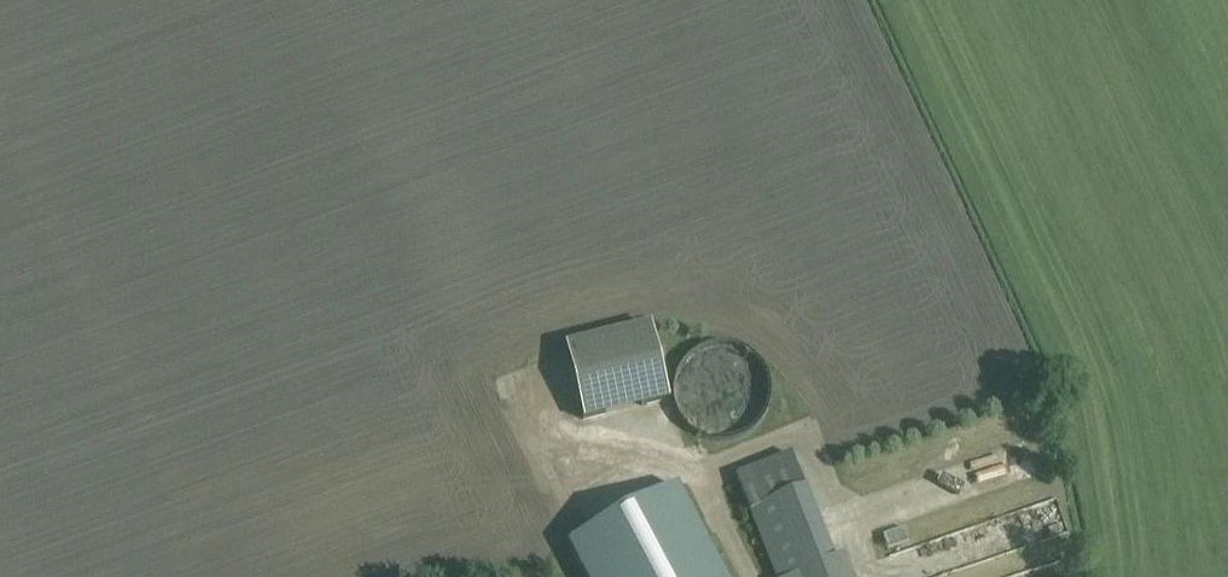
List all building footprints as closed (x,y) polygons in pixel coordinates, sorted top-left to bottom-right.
[(584,420),(669,399),(651,326),(566,347),(584,420)] [(680,369),(676,381),(674,394),(676,407),(681,419),(690,429),(701,437),(714,441),(728,441),(741,438),(752,431),(762,421),(768,409),(770,396),(769,383),(764,370),(756,359),(746,352),(735,347),(722,345),(710,347),(698,352),(688,359),(680,369)] [(736,477),(777,576),(842,576),(807,488),(805,489),(793,456),(747,473),(736,477)] [(568,544),(586,576),(726,576),(678,486),(568,544)] [(1050,562),(1006,576),(1055,576),(1050,562)]
